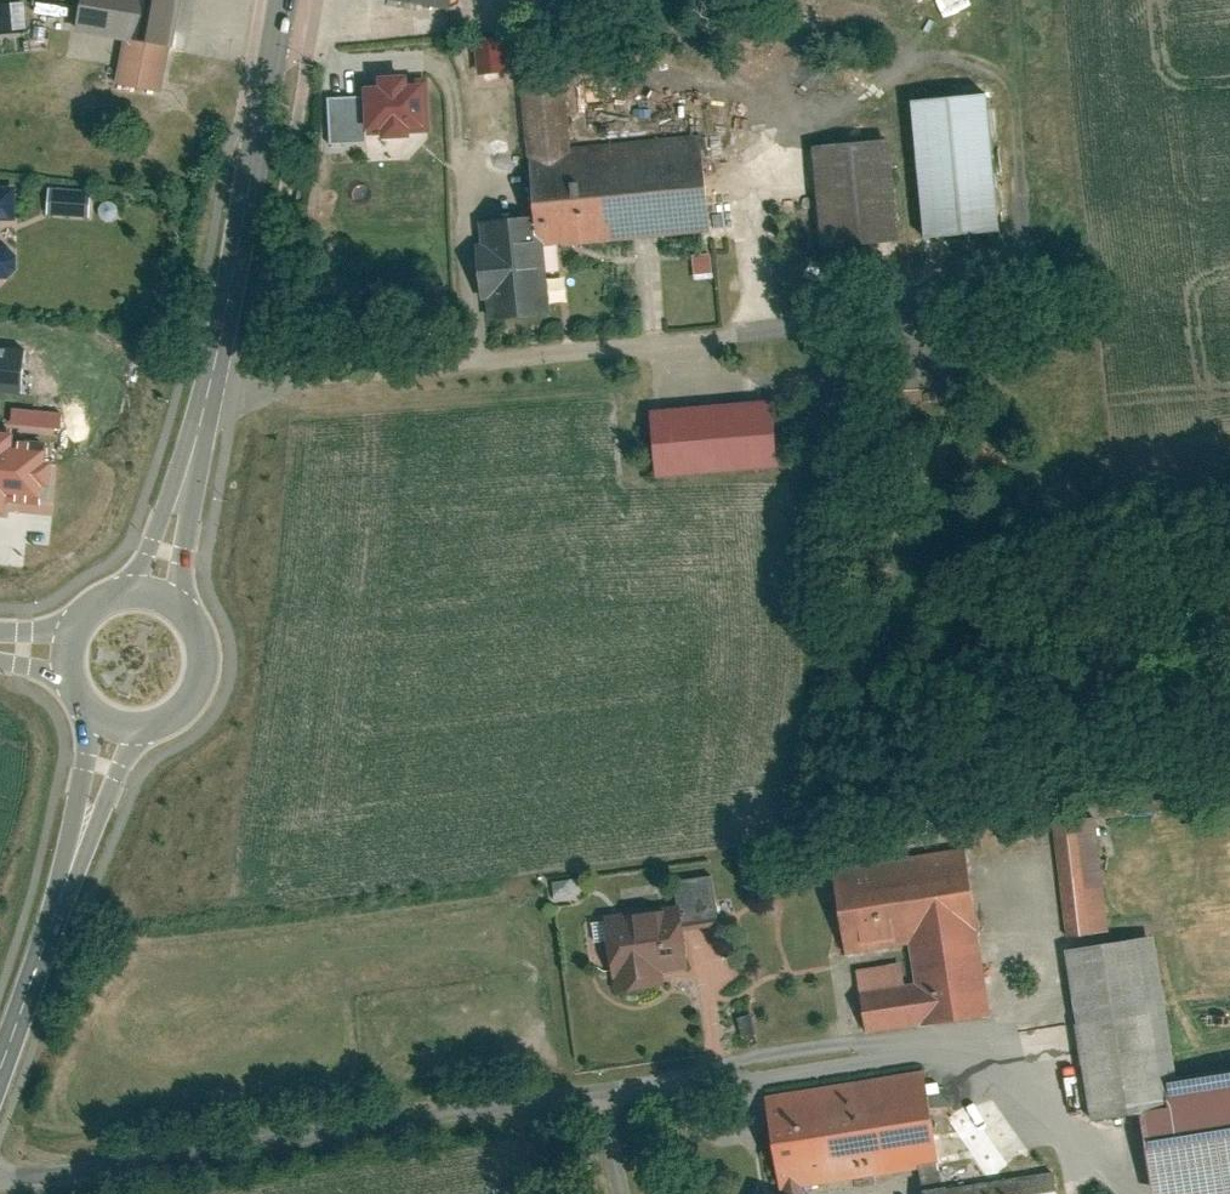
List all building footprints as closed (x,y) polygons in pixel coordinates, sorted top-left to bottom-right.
[(0,2),(0,32),(25,29),(22,0),(18,0),(0,2)] [(78,30),(122,38),(113,88),(163,96),(179,0),(83,0),(78,30)] [(939,13),(969,0),(933,0),(939,13)] [(483,38),(485,73),(519,70),(516,36),(483,38)] [(358,96),(324,97),(325,145),(361,144),(361,128),(425,127),(424,80),(358,81),(358,96)] [(572,83),(516,86),(524,216),(481,219),(487,320),(550,317),(545,244),(712,234),(705,132),(575,139),(572,83)] [(991,91),(910,98),(922,242),(1004,235),(991,91)] [(893,138),(812,141),(817,239),(898,235),(893,138)] [(0,182),(0,220),(15,220),(14,181),(0,182)] [(99,215),(100,188),(57,187),(57,214),(99,215)] [(14,275),(14,245),(0,245),(0,276),(14,275)] [(0,345),(0,394),(22,395),(26,347),(0,345)] [(768,398),(643,403),(646,477),(771,472),(768,398)] [(74,425),(75,409),(22,407),(22,423),(74,425)] [(0,436),(0,516),(41,521),(49,442),(0,436)] [(1147,1186),(1201,1193),(1229,1193),(1229,1058),(1176,1065),(1158,926),(1111,932),(1097,825),(1049,831),(1084,1110),(1136,1104),(1147,1186)] [(963,848),(829,869),(840,944),(906,934),(913,980),(889,984),(885,958),(851,963),(861,1031),(988,1011),(963,848)] [(679,907),(588,918),(591,944),(604,942),(610,994),(662,988),(659,969),(686,965),(681,926),(717,921),(711,874),(676,878),(679,907)] [(756,1092),(771,1186),(784,1184),(786,1193),(796,1193),(795,1186),(913,1167),(935,1164),(919,1066),(756,1092)] [(935,1164),(913,1167),(917,1193),(1055,1193),(1052,1169),(938,1184),(935,1164)]
